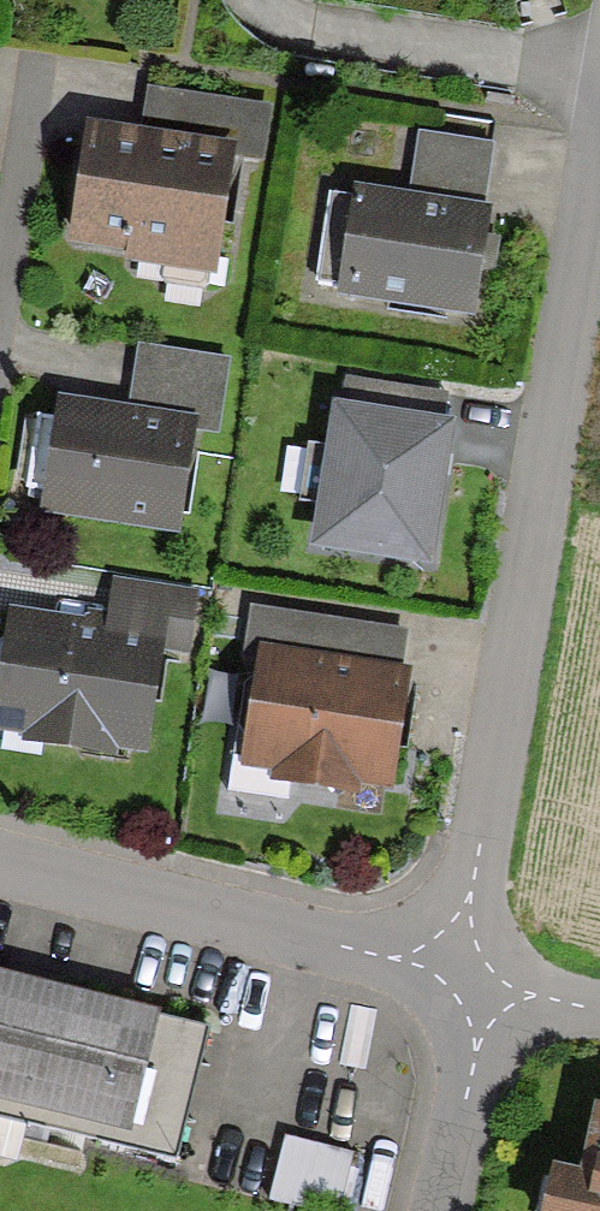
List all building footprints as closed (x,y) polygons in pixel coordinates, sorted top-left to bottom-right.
[(134,128),(79,122),(67,235),(120,240),(118,257),(203,266),(215,149),(252,153),(257,102),(138,89),(134,128)] [(462,305),(485,141),(414,131),(406,192),(355,185),(341,288),(462,305)] [(127,403),(51,393),(37,510),(166,526),(179,426),(207,430),(216,356),(134,346),(127,403)] [(331,374),(326,408),(436,425),(441,391),(331,374)] [(436,425),(326,408),(303,553),(426,572),(448,427),(436,425)] [(4,609),(0,645),(0,731),(130,746),(143,633),(181,638),(187,588),(108,578),(103,621),(4,609)] [(239,657),(255,659),(391,675),(397,628),(245,610),(239,657)] [(391,675),(255,659),(242,774),(377,790),(391,675)] [(167,1156),(198,1029),(0,982),(0,1116),(167,1156)] [(595,1101),(582,1163),(553,1160),(542,1210),(599,1210),(599,1102),(595,1101)] [(287,1138),(272,1202),(310,1210),(336,1210),(350,1153),(287,1138)]
